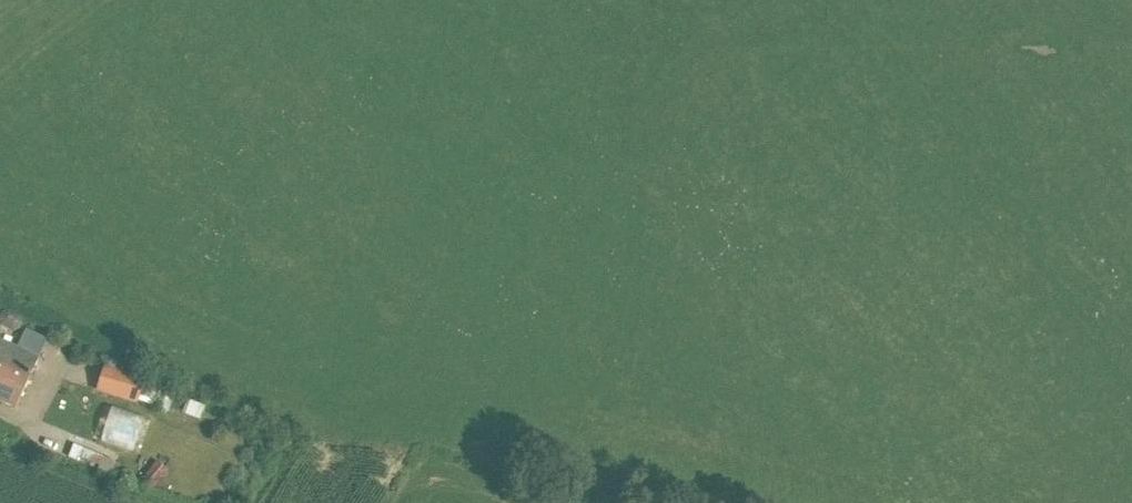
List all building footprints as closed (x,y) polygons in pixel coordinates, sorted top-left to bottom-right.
[(0,314),(0,315),(0,328),(12,333),(18,331),(21,324),(19,318),(7,312),(0,314)] [(15,410),(38,359),(38,358),(0,341),(0,404),(15,410)] [(108,354),(104,367),(103,367),(95,393),(135,405),(137,402),(167,413),(174,397),(142,385),(143,379),(122,373),(125,361),(117,359),(118,356),(108,354)] [(203,408),(186,402),(181,415),(198,421),(203,408)] [(130,449),(143,417),(110,404),(97,436),(130,449)] [(102,458),(81,450),(77,459),(98,467),(102,458)] [(141,480),(152,489),(167,472),(155,463),(141,480)]
